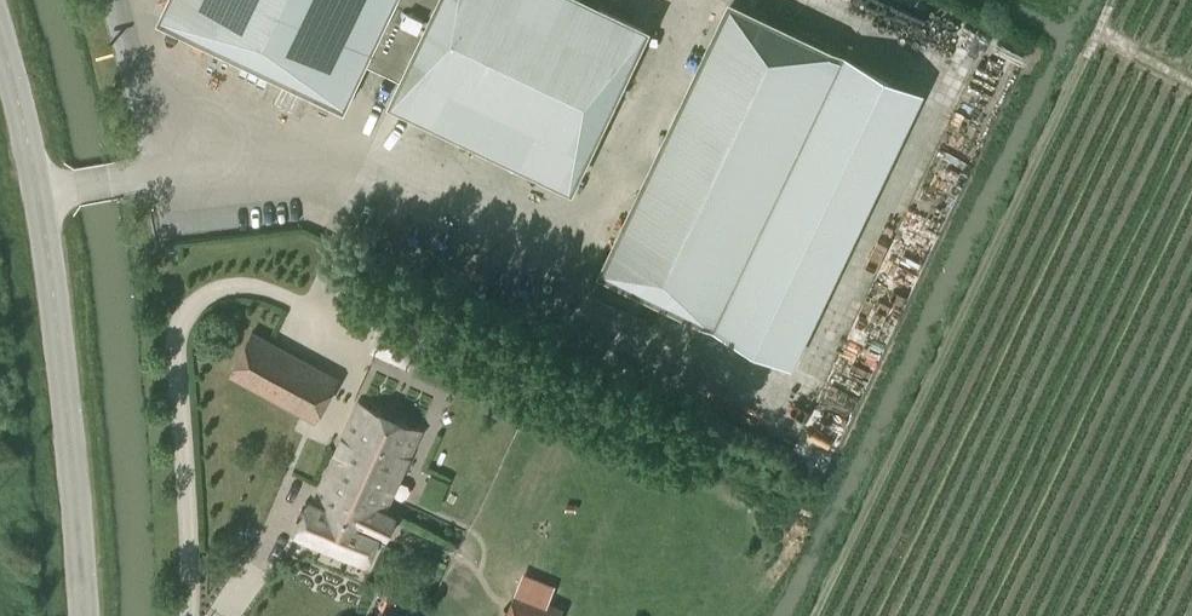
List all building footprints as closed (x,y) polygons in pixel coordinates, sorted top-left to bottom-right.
[(165,16),(342,101),(363,57),(404,77),(394,99),(571,183),(646,28),(587,0),(173,0),(165,16)] [(605,270),(657,294),(704,316),(830,52),(732,5),(605,270)] [(363,354),(406,371),(422,329),(380,312),(363,354)] [(315,422),(338,379),(251,333),(228,376),(315,422)] [(385,514),(385,512),(422,431),(360,403),(358,408),(322,488),(385,514)] [(385,514),(322,488),(314,505),(310,504),(297,535),(369,563),(379,538),(389,542),(398,519),(385,514)] [(561,609),(516,591),(506,615),(559,615),(561,609)]
